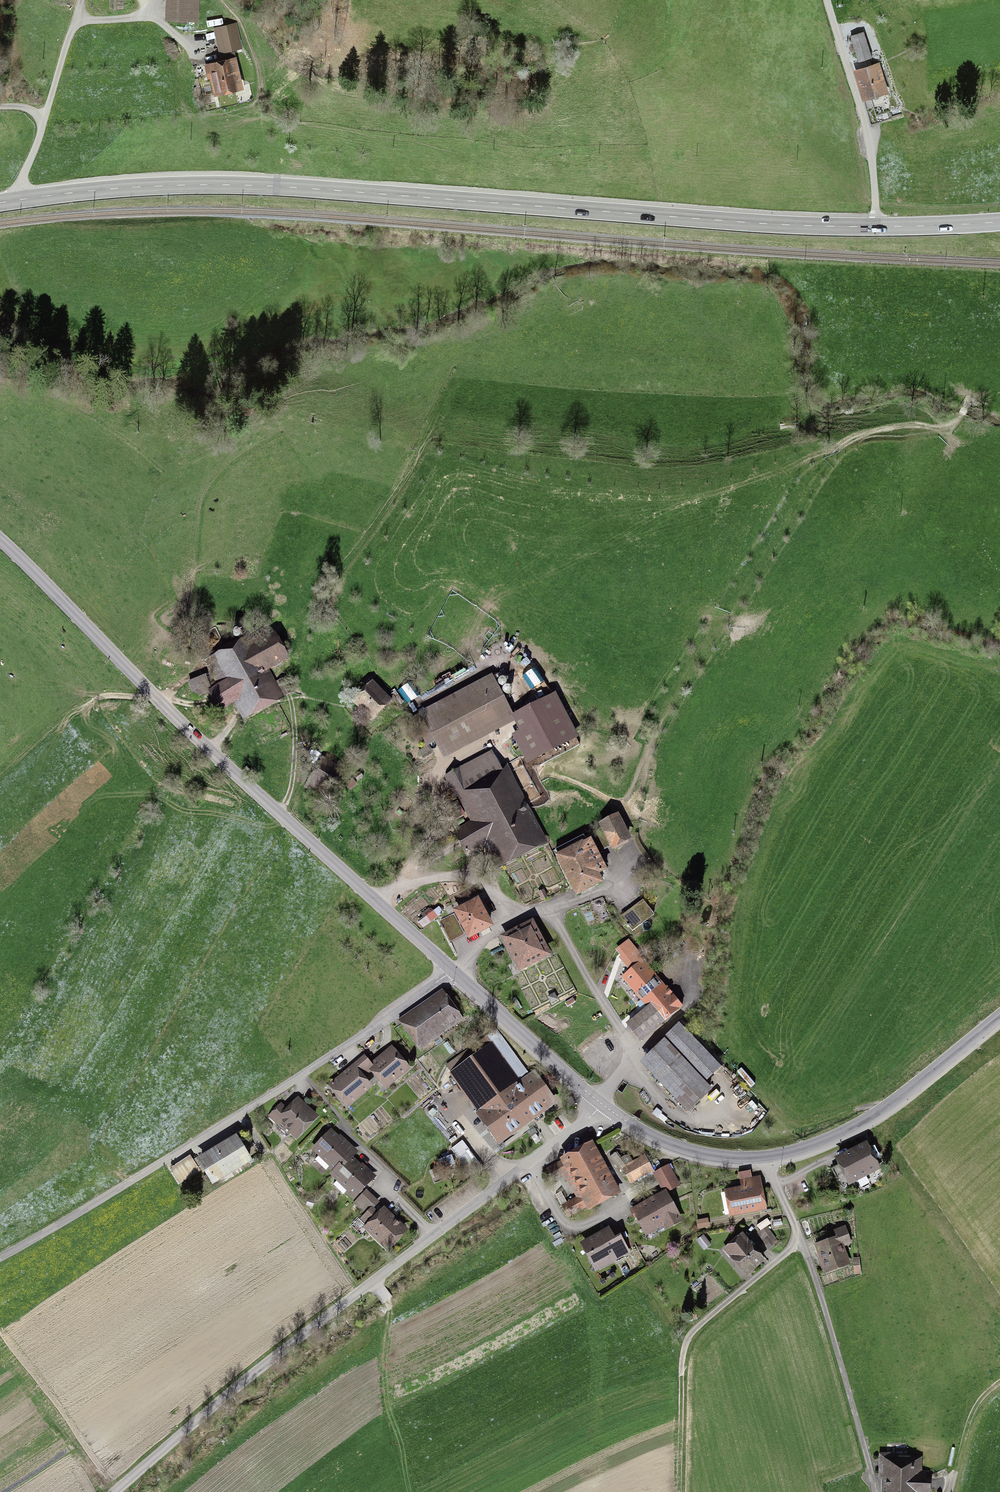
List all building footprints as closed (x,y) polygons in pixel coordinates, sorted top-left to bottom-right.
[(173,17),(195,18),(195,0),(174,0),(173,17)] [(218,29),(223,51),(241,47),(235,25),(218,29)] [(863,32),(851,36),(859,61),(871,57),(863,32)] [(239,86),(233,60),(235,60),(234,53),(221,56),(223,62),(211,65),(218,91),(239,86)] [(878,114),(889,110),(877,66),(858,72),(865,97),(872,95),(875,106),(878,114)] [(880,122),(878,114),(875,106),(866,108),(871,125),(880,122)] [(243,406),(246,414),(257,410),(254,402),(243,406)] [(189,683),(195,697),(210,691),(220,709),(240,700),(247,712),(280,694),(281,694),(268,671),(283,663),(281,659),(285,657),(274,637),(249,650),(245,642),(206,663),(216,681),(209,685),(205,677),(189,683)] [(284,678),(278,682),(284,695),(291,692),(284,678)] [(425,718),(440,747),(443,752),(509,717),(492,683),(425,718)] [(357,702),(371,717),(389,699),(375,685),(357,702)] [(535,757),(575,736),(555,697),(522,714),(519,726),(535,757)] [(419,751),(423,758),(432,752),(428,746),(419,751)] [(462,789),(480,822),(456,833),(468,857),(480,851),(478,846),(490,840),(501,860),(544,837),(529,808),(522,812),(492,754),(447,778),(455,792),(462,789)] [(612,846),(628,838),(616,816),(601,824),(612,846)] [(590,841),(587,842),(584,836),(556,850),(578,894),(600,882),(596,875),(606,870),(590,841)] [(489,926),(484,915),(489,912),(483,899),(476,902),(474,899),(462,905),(464,908),(457,912),(470,936),(489,926)] [(644,902),(622,918),(624,920),(621,923),(623,926),(627,924),(632,931),(654,915),(644,902)] [(444,930),(458,922),(454,914),(439,921),(444,930)] [(505,938),(521,968),(547,954),(531,924),(505,938)] [(642,1000),(644,999),(650,1007),(629,1023),(641,1039),(682,1006),(629,940),(617,950),(632,969),(623,977),(642,1000)] [(418,1046),(457,1019),(441,996),(402,1024),(418,1046)] [(703,1082),(720,1066),(685,1029),(646,1066),(688,1110),(710,1090),(703,1082)] [(447,1066),(501,1140),(552,1103),(532,1076),(527,1080),(524,1076),(527,1074),(495,1030),(447,1066)] [(371,1067),(364,1058),(358,1063),(367,1073),(372,1069),(379,1077),(381,1075),(388,1084),(407,1068),(391,1050),(371,1067)] [(368,1087),(361,1078),(367,1073),(358,1063),(352,1068),(352,1069),(332,1085),(340,1095),(342,1093),(350,1102),(368,1087)] [(277,1127),(287,1137),(292,1131),(297,1136),(308,1124),(306,1122),(312,1115),(298,1101),(288,1111),(281,1105),(270,1116),(279,1125),(277,1127)] [(329,1167),(334,1173),(350,1156),(350,1151),(331,1132),(315,1148),(320,1154),(315,1159),(326,1170),(329,1167)] [(235,1138),(201,1158),(215,1181),(249,1161),(235,1138)] [(464,1140),(453,1148),(473,1175),(484,1166),(464,1140)] [(597,1155),(592,1145),(544,1171),(549,1181),(550,1180),(569,1170),(583,1195),(562,1206),(568,1216),(611,1192),(592,1158),(597,1155)] [(878,1167),(866,1145),(838,1159),(849,1182),(878,1167)] [(369,1181),(368,1176),(350,1158),(351,1157),(350,1156),(334,1173),(333,1174),(339,1179),(334,1184),(344,1194),(346,1191),(353,1198),(369,1181)] [(652,1169),(645,1156),(623,1168),(630,1181),(652,1169)] [(667,1192),(679,1186),(668,1165),(656,1172),(667,1192)] [(728,1192),(732,1213),(763,1207),(759,1186),(728,1192)] [(371,1198),(365,1192),(355,1203),(361,1208),(371,1198)] [(662,1218),(667,1227),(680,1220),(665,1193),(635,1210),(644,1228),(662,1218)] [(371,1210),(377,1203),(371,1198),(361,1208),(366,1214),(371,1210)] [(384,1210),(378,1217),(371,1210),(366,1214),(360,1221),(384,1244),(391,1237),(397,1237),(404,1229),(384,1210)] [(850,1241),(845,1227),(816,1238),(828,1270),(846,1263),(840,1245),(850,1241)] [(628,1252),(621,1240),(624,1239),(617,1228),(608,1233),(607,1230),(584,1243),(591,1255),(593,1254),(600,1268),(628,1252)] [(703,1236),(697,1241),(704,1249),(710,1244),(703,1236)] [(742,1236),(727,1249),(746,1272),(762,1260),(742,1236)] [(928,1471),(921,1471),(922,1457),(897,1456),(897,1454),(880,1454),(879,1479),(889,1479),(889,1491),(928,1491),(928,1471)]
